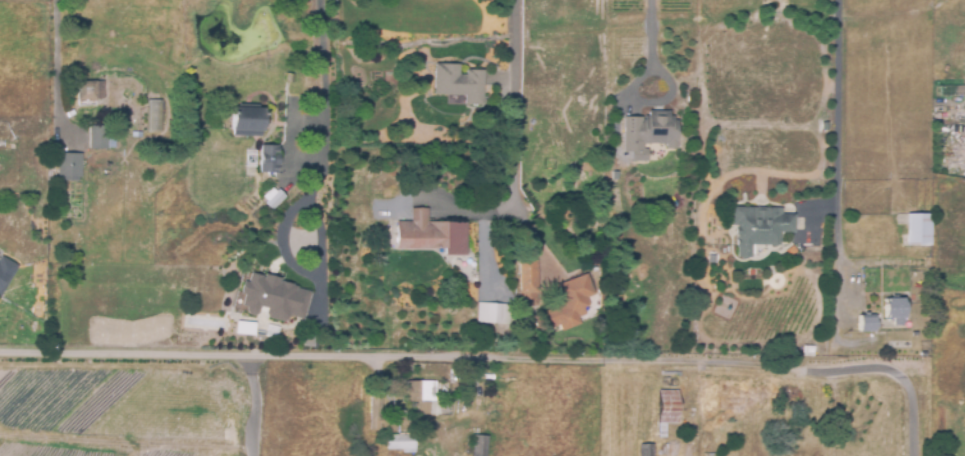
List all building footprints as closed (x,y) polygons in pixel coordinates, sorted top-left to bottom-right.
[(482,106),(464,105),(464,97),(433,96),(434,64),(458,64),(458,75),(464,75),(464,70),(483,71),(482,106)] [(77,109),(75,83),(105,81),(106,91),(103,91),(103,100),(95,100),(95,107),(77,109)] [(146,134),(146,101),(161,100),(161,133),(146,134)] [(232,107),(260,108),(259,135),(231,134),(232,107)] [(647,163),(630,162),(630,153),(622,153),(623,117),(641,117),(641,120),(643,120),(643,116),(647,116),(647,111),(669,112),(669,117),(673,117),(673,121),(677,121),(676,150),(664,150),(664,145),(643,144),(643,149),(647,149),(647,163)] [(107,159),(89,159),(89,126),(108,127),(107,159)] [(260,145),(277,145),(277,173),(259,172),(260,145)] [(81,180),(57,180),(56,154),(81,154),(81,180)] [(270,186),(275,191),(277,188),(284,195),(270,209),(263,202),(267,199),(262,194),(270,186)] [(734,205),(783,206),(783,212),(796,212),(796,231),(781,231),(781,243),(753,243),(752,256),(739,256),(739,234),(737,234),(736,224),(733,224),(734,205)] [(443,252),(443,250),(395,250),(396,222),(410,222),(410,209),(428,209),(427,222),(466,223),(465,252),(465,258),(443,257),(443,252)] [(907,246),(906,215),(931,214),(931,245),(907,246)] [(17,266),(0,296),(0,258),(17,266)] [(538,259),(539,294),(538,294),(538,305),(521,306),(520,291),(521,291),(520,260),(538,259)] [(250,271),(262,274),(263,272),(280,276),(279,279),(298,284),(297,287),(310,291),(304,317),(290,314),(288,319),(284,321),(268,316),(266,312),(267,308),(260,306),(258,312),(254,315),(248,313),(246,309),(247,306),(242,304),(242,301),(245,293),(241,292),(244,280),(248,281),(249,275),(250,271)] [(588,298),(591,306),(585,308),(587,314),(579,318),(581,324),(564,331),(561,324),(553,327),(546,311),(562,305),(555,287),(589,274),(597,295),(588,298)] [(894,326),(894,319),(885,319),(884,299),(905,298),(906,318),(904,318),(904,325),(894,326)] [(509,326),(476,324),(477,303),(510,305),(509,326)] [(859,332),(859,315),(865,315),(865,313),(869,313),(869,315),(875,315),(875,332),(859,332)] [(801,357),(801,346),(813,346),(813,357),(801,357)] [(438,408),(405,408),(405,381),(438,381),(438,408)] [(657,438),(656,391),(677,391),(677,425),(665,425),(665,438),(657,438)] [(414,451),(385,450),(385,435),(415,435),(414,451)] [(486,437),(485,455),(470,455),(471,436),(486,437)] [(653,445),(653,455),(638,455),(638,444),(653,445)]
